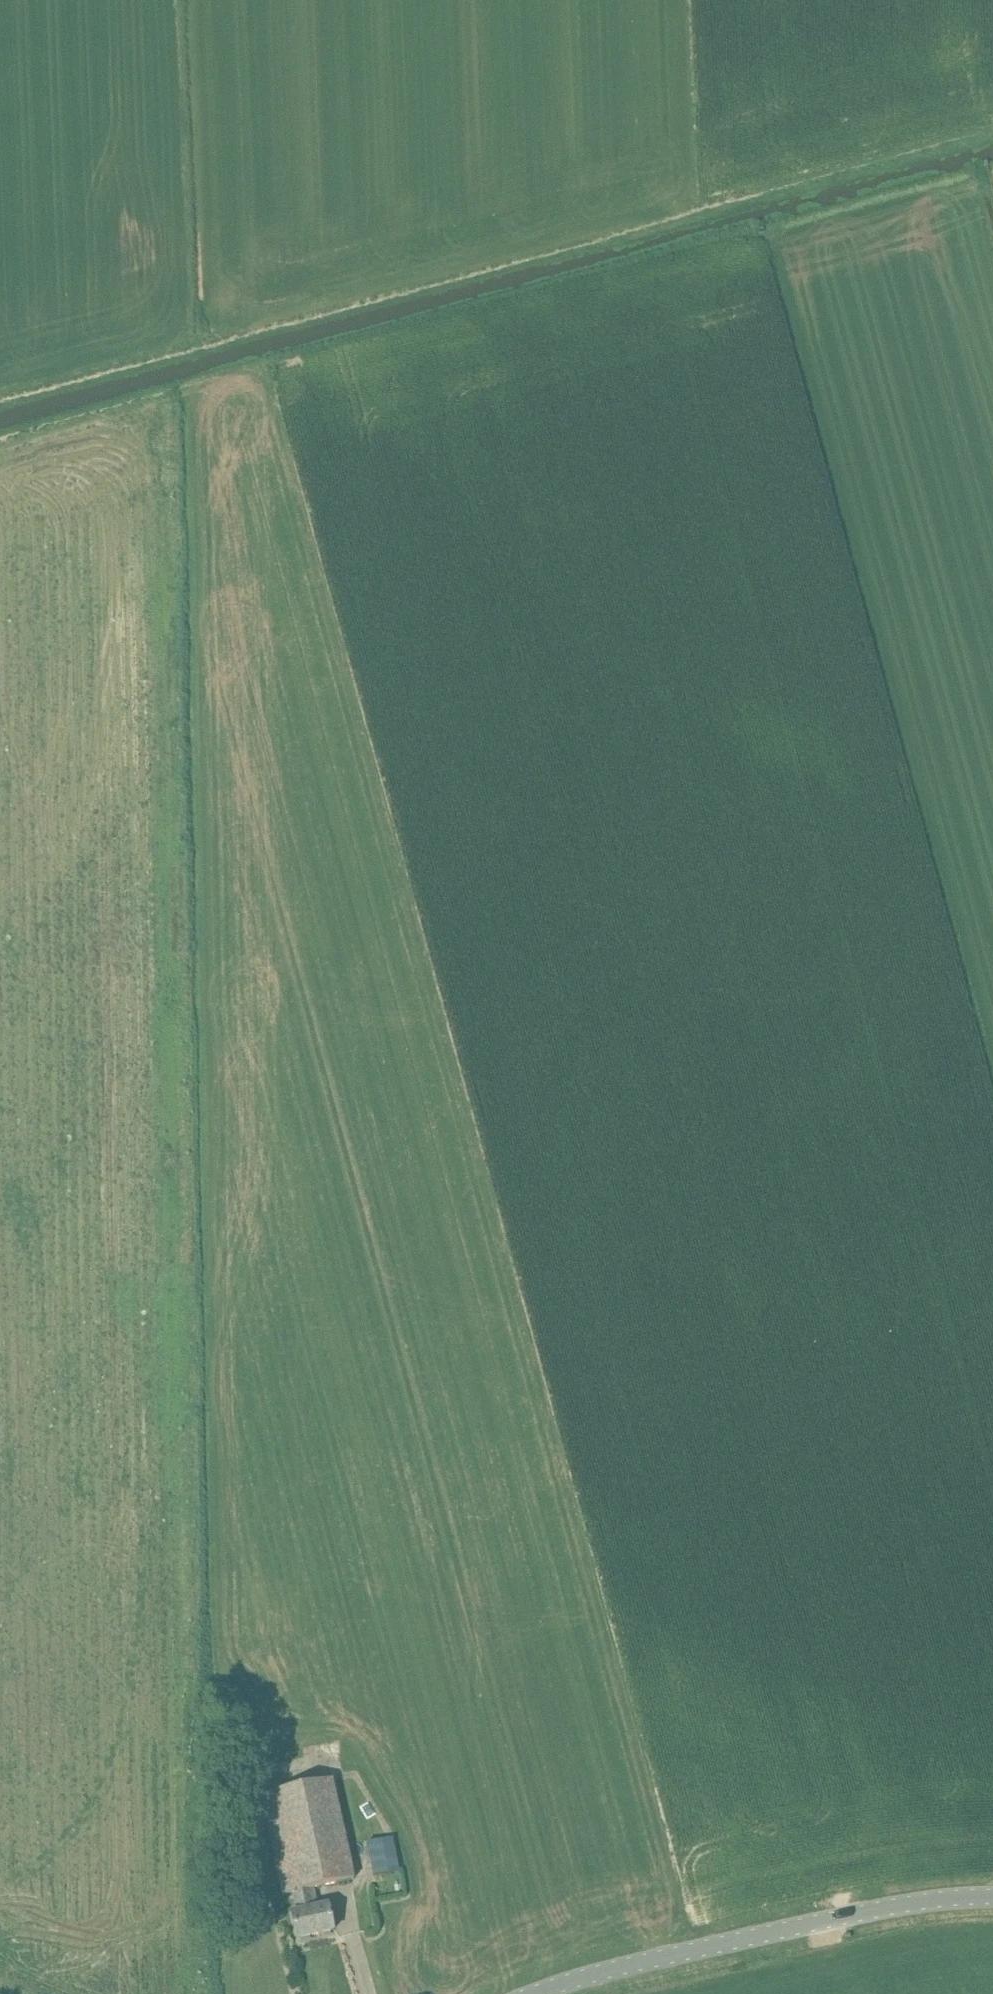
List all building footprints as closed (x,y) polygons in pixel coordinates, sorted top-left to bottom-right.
[(354,1879),(350,1859),(332,1779),(261,1794),(278,1871),(283,1894),(294,1891),(298,1911),(292,1913),(298,1938),(334,1930),(328,1905),(317,1907),(316,1900),(312,1901),(310,1888),(354,1879)] [(370,1874),(398,1869),(392,1836),(364,1840),(370,1874)]
